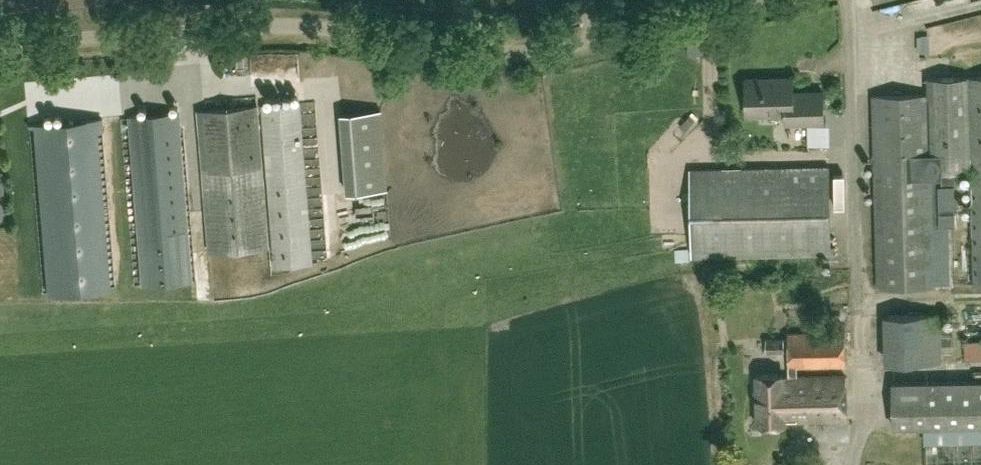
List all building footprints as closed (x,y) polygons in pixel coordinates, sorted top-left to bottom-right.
[(793,92),(793,76),(746,78),(747,114),(786,113),(786,122),(824,121),(823,91),(793,92)] [(968,76),(928,77),(928,94),(930,169),(934,285),(941,285),(940,225),(956,224),(955,174),(947,174),(946,168),(971,168),(974,284),(980,284),(980,76),(968,76)] [(934,285),(930,169),(928,94),(872,95),(877,287),(934,285)] [(263,104),(275,265),(311,262),(299,102),(263,104)] [(269,247),(262,166),(257,106),(199,111),(211,252),(269,247)] [(381,106),(341,108),(346,192),(386,190),(381,106)] [(129,116),(139,237),(143,285),(193,281),(179,112),(129,116)] [(89,131),(102,130),(102,119),(43,124),(56,292),(102,288),(89,131)] [(829,165),(690,168),(692,256),(830,253),(829,165)] [(937,313),(886,314),(887,362),(938,362),(937,313)] [(972,337),(971,323),(957,324),(958,361),(980,361),(980,337),(972,337)] [(845,330),(788,332),(789,376),(784,376),(784,373),(756,374),(756,424),(785,423),(785,419),(846,418),(845,375),(797,376),(796,366),(845,364),(845,330)] [(893,383),(894,427),(980,425),(980,381),(893,383)]
